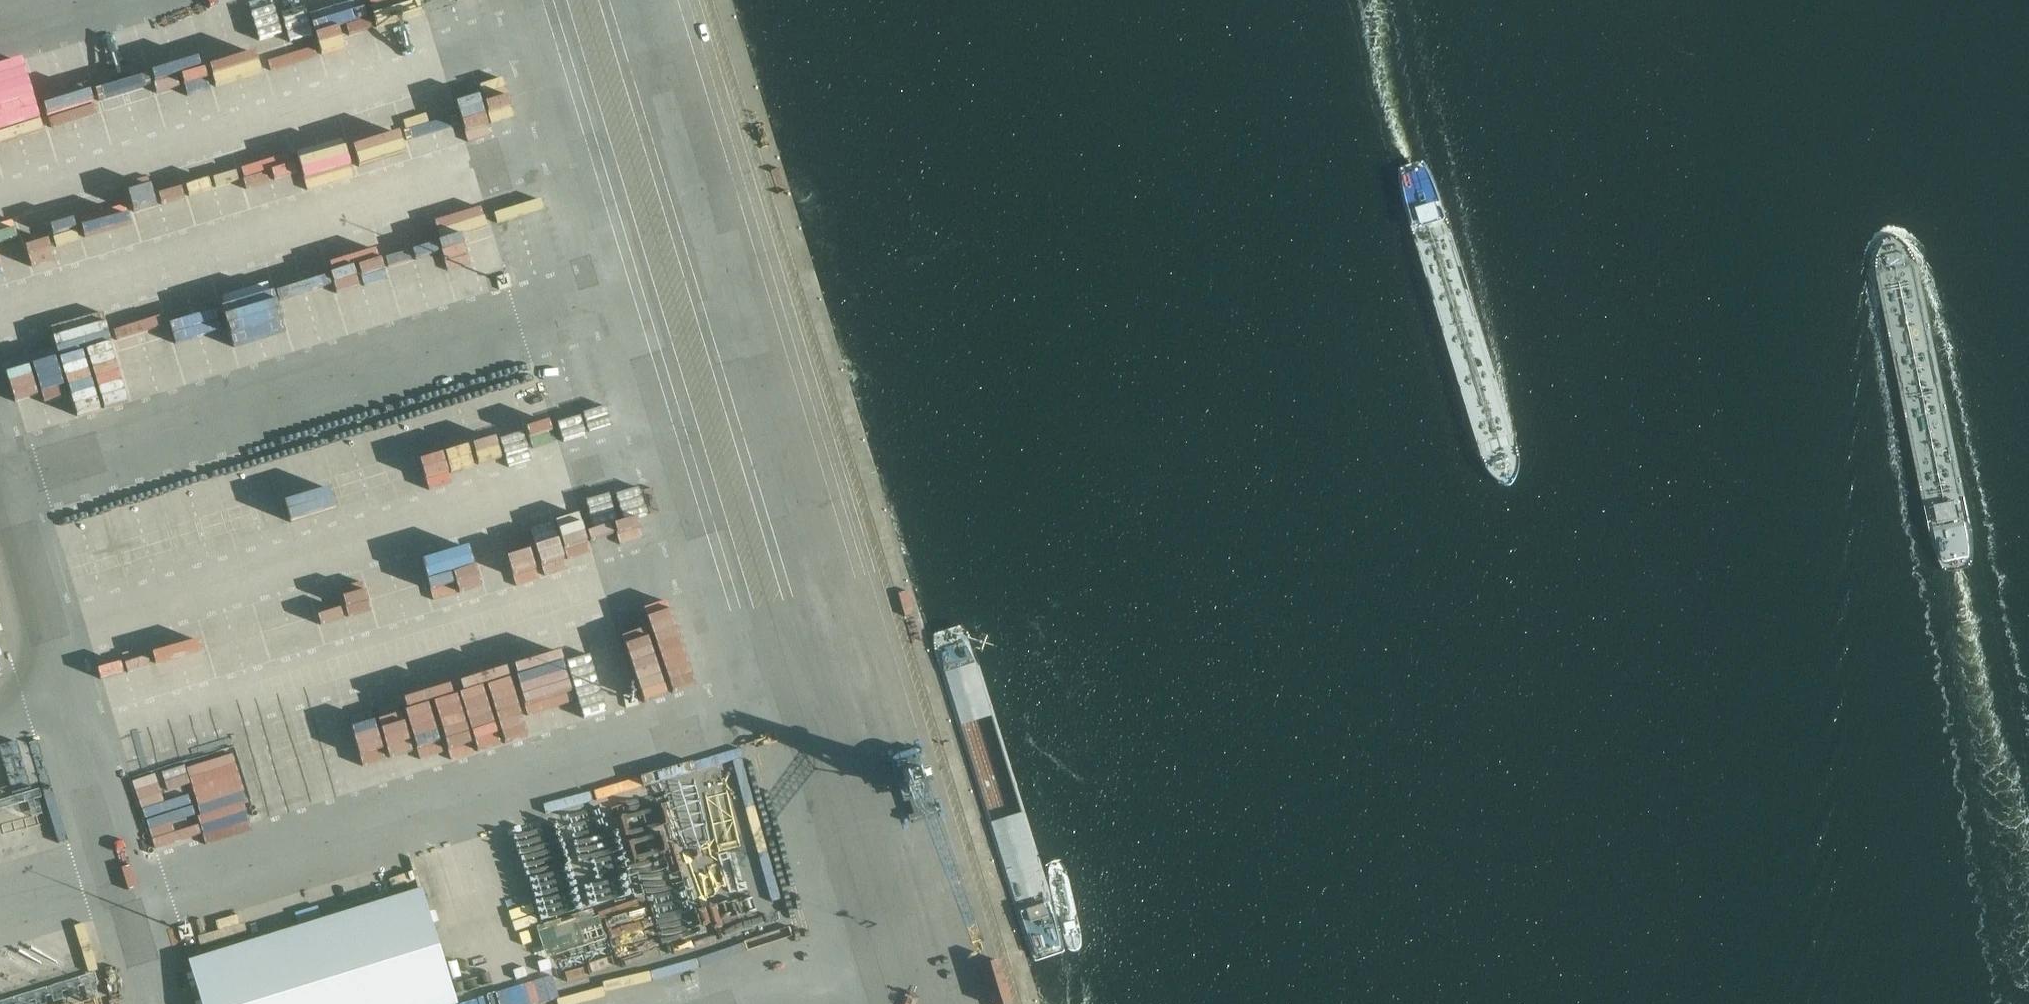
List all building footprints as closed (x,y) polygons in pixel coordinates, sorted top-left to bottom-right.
[(40,791),(27,738),(0,744),(0,801),(40,791)] [(189,961),(202,1003),(457,1003),(422,889),(189,961)]
